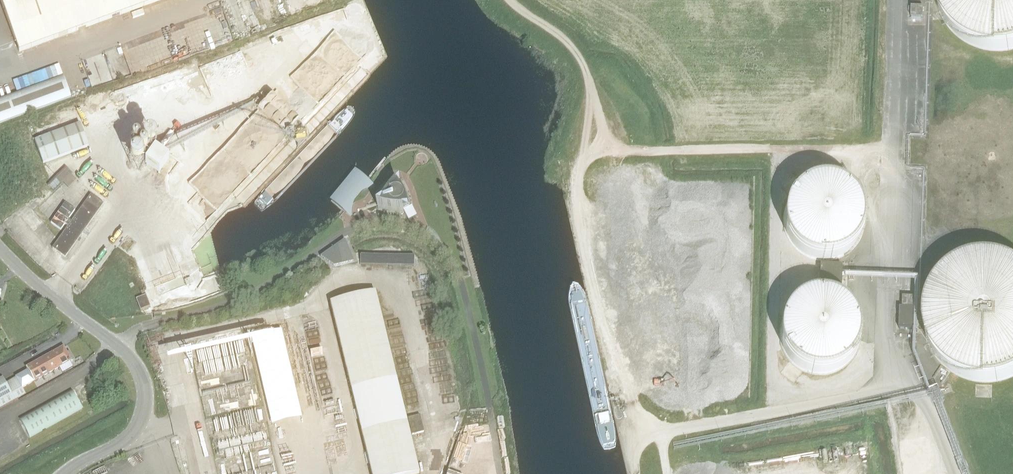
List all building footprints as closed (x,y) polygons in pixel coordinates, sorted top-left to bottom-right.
[(19,52),(162,0),(0,0),(19,52)] [(935,3),(939,14),(944,25),(951,34),(960,42),(970,48),(981,52),(993,54),(1005,54),(1012,52),(1012,0),(935,0),(935,3)] [(921,17),(922,6),(910,6),(910,17),(921,17)] [(63,77),(0,100),(0,124),(71,98),(63,77)] [(8,138),(22,131),(18,122),(3,128),(8,138)] [(34,141),(43,163),(88,147),(80,124),(34,141)] [(132,164),(155,178),(167,159),(157,152),(154,157),(141,149),(132,164)] [(64,167),(47,185),(59,196),(76,177),(64,167)] [(331,199),(344,210),(368,181),(355,170),(331,199)] [(375,198),(376,199),(378,207),(378,208),(382,210),(386,211),(390,212),(395,212),(402,213),(404,213),(403,212),(403,210),(409,207),(409,206),(410,206),(410,204),(410,201),(408,196),(407,192),(403,184),(401,181),(400,181),(392,179),(391,178),(385,184),(382,188),(379,191),(377,194),(375,198)] [(784,219),(784,221),(784,222),(784,224),(785,226),(785,228),(785,229),(786,231),(786,233),(787,234),(788,236),(788,237),(789,239),(790,240),(791,242),(792,243),(793,245),(794,246),(795,247),(796,249),(798,250),(799,251),(800,252),(802,253),(803,254),(805,255),(806,256),(808,256),(809,257),(811,258),(813,258),(814,259),(816,259),(818,259),(819,259),(821,260),(823,260),(825,260),(826,260),(828,260),(830,259),(831,259),(833,259),(835,258),(837,258),(838,257),(840,257),(841,256),(843,255),(844,254),(846,253),(847,252),(849,251),(850,250),(851,249),(853,248),(854,247),(855,245),(856,244),(857,243),(858,241),(859,240),(860,238),(860,237),(861,235),(862,233),(862,232),(863,230),(863,228),(864,227),(864,225),(864,223),(864,221),(864,220),(864,219),(864,218),(864,217),(864,216),(864,215),(864,214),(864,213),(863,213),(863,212),(863,211),(863,210),(863,209),(862,208),(862,207),(862,206),(861,205),(861,204),(861,203),(860,203),(860,202),(860,201),(859,201),(859,200),(859,199),(858,199),(858,198),(857,198),(857,197),(857,196),(856,196),(856,195),(855,195),(855,194),(854,194),(854,193),(853,193),(853,192),(852,191),(851,190),(850,189),(848,188),(847,187),(846,186),(844,185),(843,184),(841,184),(840,183),(838,182),(836,182),(835,181),(833,181),(831,180),(830,180),(828,180),(826,180),(824,180),(823,180),(821,180),(819,180),(817,180),(816,181),(814,181),(812,181),(811,182),(809,183),(808,183),(806,184),(804,185),(803,186),(802,187),(800,188),(799,189),(797,190),(796,191),(795,192),(794,194),(793,195),(792,196),(791,198),(790,199),(789,201),(788,202),(787,204),(787,205),(786,207),(786,209),(785,210),(785,212),(785,214),(784,216),(784,217),(784,219)] [(104,206),(85,192),(78,201),(73,198),(66,208),(71,211),(67,216),(87,230),(104,206)] [(345,240),(321,257),(334,267),(353,262),(345,240)] [(414,263),(414,255),(361,255),(361,263),(414,263)] [(988,258),(977,259),(966,261),(955,266),(946,273),(937,281),(931,291),(926,301),(924,312),(924,324),(925,335),(929,346),(935,356),(942,365),(951,372),(961,378),(972,381),(984,383),(995,382),(1006,380),(1012,377),(1012,264),(1011,263),(1000,259),(988,258)] [(330,303),(372,473),(416,473),(419,473),(375,292),(330,303)] [(780,332),(780,334),(780,335),(780,336),(780,337),(780,339),(780,340),(780,341),(781,342),(781,343),(781,345),(782,346),(782,347),(783,348),(783,349),(784,350),(784,351),(785,352),(785,354),(786,355),(787,356),(787,357),(788,358),(789,359),(790,359),(791,360),(792,361),(792,362),(793,363),(794,364),(795,365),(796,365),(797,366),(798,367),(799,367),(801,368),(802,368),(803,369),(804,369),(805,370),(806,370),(807,371),(809,371),(810,371),(811,372),(812,372),(813,372),(815,372),(816,372),(817,373),(818,373),(819,373),(820,373),(821,373),(822,373),(823,372),(824,372),(825,372),(826,372),(827,372),(828,372),(829,371),(830,371),(831,371),(832,371),(833,370),(834,370),(835,370),(835,369),(836,369),(837,369),(837,368),(838,368),(839,368),(839,367),(840,367),(841,367),(841,366),(842,366),(842,365),(843,365),(844,364),(845,364),(845,363),(846,363),(847,362),(848,361),(849,360),(849,359),(850,359),(850,358),(851,358),(851,357),(852,357),(852,356),(852,355),(853,355),(853,354),(854,354),(854,353),(854,352),(855,352),(855,351),(855,350),(856,350),(856,349),(856,348),(857,348),(857,347),(857,346),(858,345),(858,344),(858,343),(858,342),(859,341),(859,340),(859,339),(859,338),(859,337),(859,336),(859,335),(859,334),(860,333),(860,332),(859,332),(859,331),(859,330),(859,329),(859,328),(859,327),(859,326),(859,325),(859,324),(858,324),(858,323),(858,322),(858,321),(857,320),(857,319),(857,318),(856,317),(856,316),(855,315),(855,314),(854,313),(854,312),(853,311),(853,310),(852,309),(851,308),(850,307),(849,306),(849,305),(848,305),(848,304),(847,303),(846,303),(845,302),(844,301),(843,300),(842,300),(841,299),(840,298),(839,298),(838,297),(837,297),(836,296),(834,296),(833,295),(832,295),(831,294),(830,294),(829,294),(827,293),(826,293),(825,293),(824,293),(822,293),(821,293),(820,293),(819,293),(818,293),(816,293),(815,293),(814,293),(813,293),(811,293),(810,294),(809,294),(808,294),(807,295),(805,295),(804,296),(803,296),(802,297),(801,297),(800,298),(799,298),(798,299),(797,300),(796,300),(795,301),(794,302),(793,303),(792,304),(791,305),(790,305),(789,306),(789,307),(788,308),(787,309),(786,310),(786,311),(785,312),(784,313),(784,315),(783,316),(783,317),(782,318),(782,319),(781,320),(781,321),(781,323),(780,324),(780,325),(780,326),(780,327),(780,329),(780,330),(780,331),(780,332)] [(900,307),(899,328),(914,329),(916,295),(904,294),(904,297),(903,297),(902,307),(900,307)] [(148,295),(139,299),(144,310),(153,307),(148,295)] [(74,360),(69,352),(68,352),(65,346),(26,368),(28,371),(16,377),(17,378),(6,384),(3,378),(0,380),(0,408),(17,398),(14,392),(22,388),(74,360)] [(82,408),(72,390),(19,418),(30,438),(82,408)] [(424,432),(420,415),(407,418),(412,435),(424,432)] [(906,439),(908,450),(919,447),(916,437),(906,439)]
